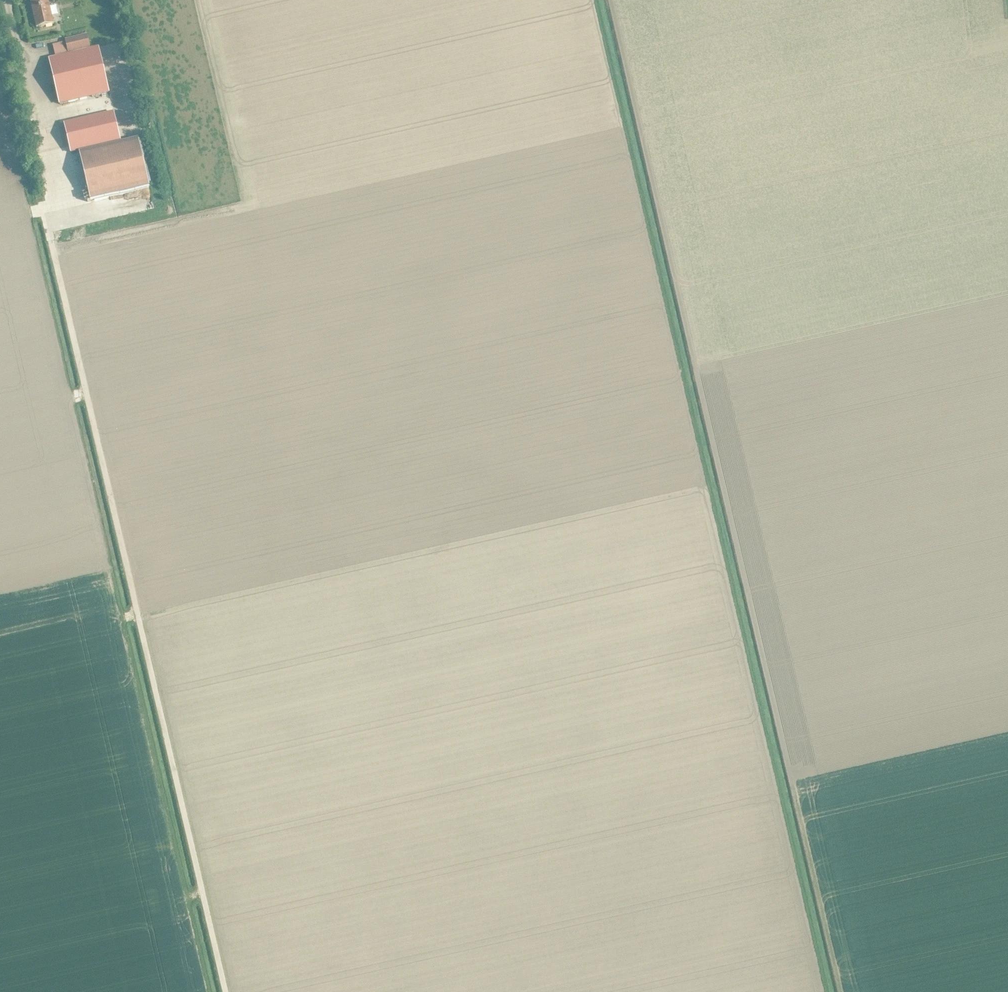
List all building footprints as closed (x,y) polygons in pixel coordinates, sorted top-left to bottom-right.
[(53,23),(48,0),(35,0),(30,1),(36,27),(53,23)] [(65,41),(68,53),(90,48),(87,34),(65,39),(65,41)] [(60,103),(109,91),(97,46),(90,48),(68,53),(49,58),(60,103)] [(79,150),(120,140),(113,111),(64,123),(72,152),(79,150)] [(141,136),(79,150),(91,198),(153,183),(141,136)]
